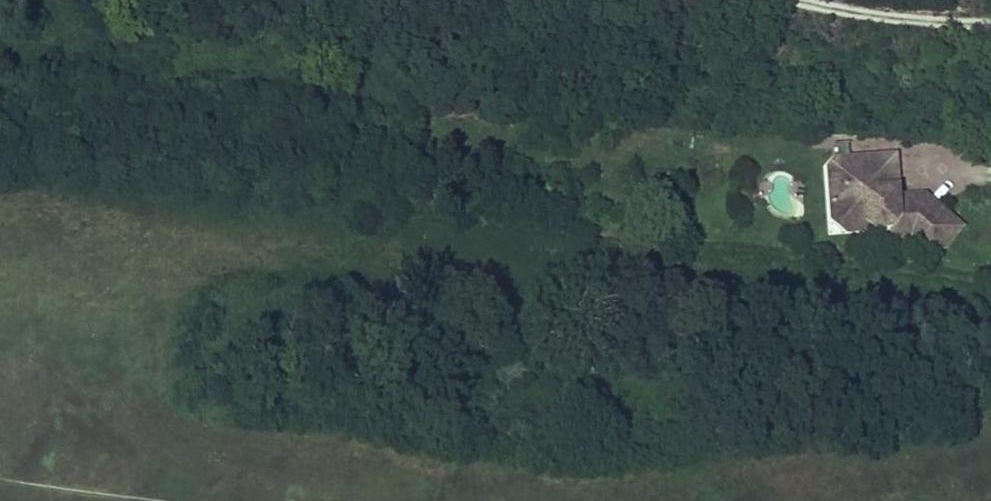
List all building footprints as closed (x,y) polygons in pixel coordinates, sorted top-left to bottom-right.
[(833,141),(835,156),(848,155),(847,140),(833,141)] [(826,166),(828,200),(834,199),(852,213),(863,213),(863,221),(876,235),(887,242),(910,241),(924,255),(947,253),(967,228),(926,193),(901,194),(898,151),(848,155),(835,156),(826,166)] [(834,199),(828,200),(829,219),(847,236),(876,235),(863,221),(863,213),(852,213),(834,199)]
